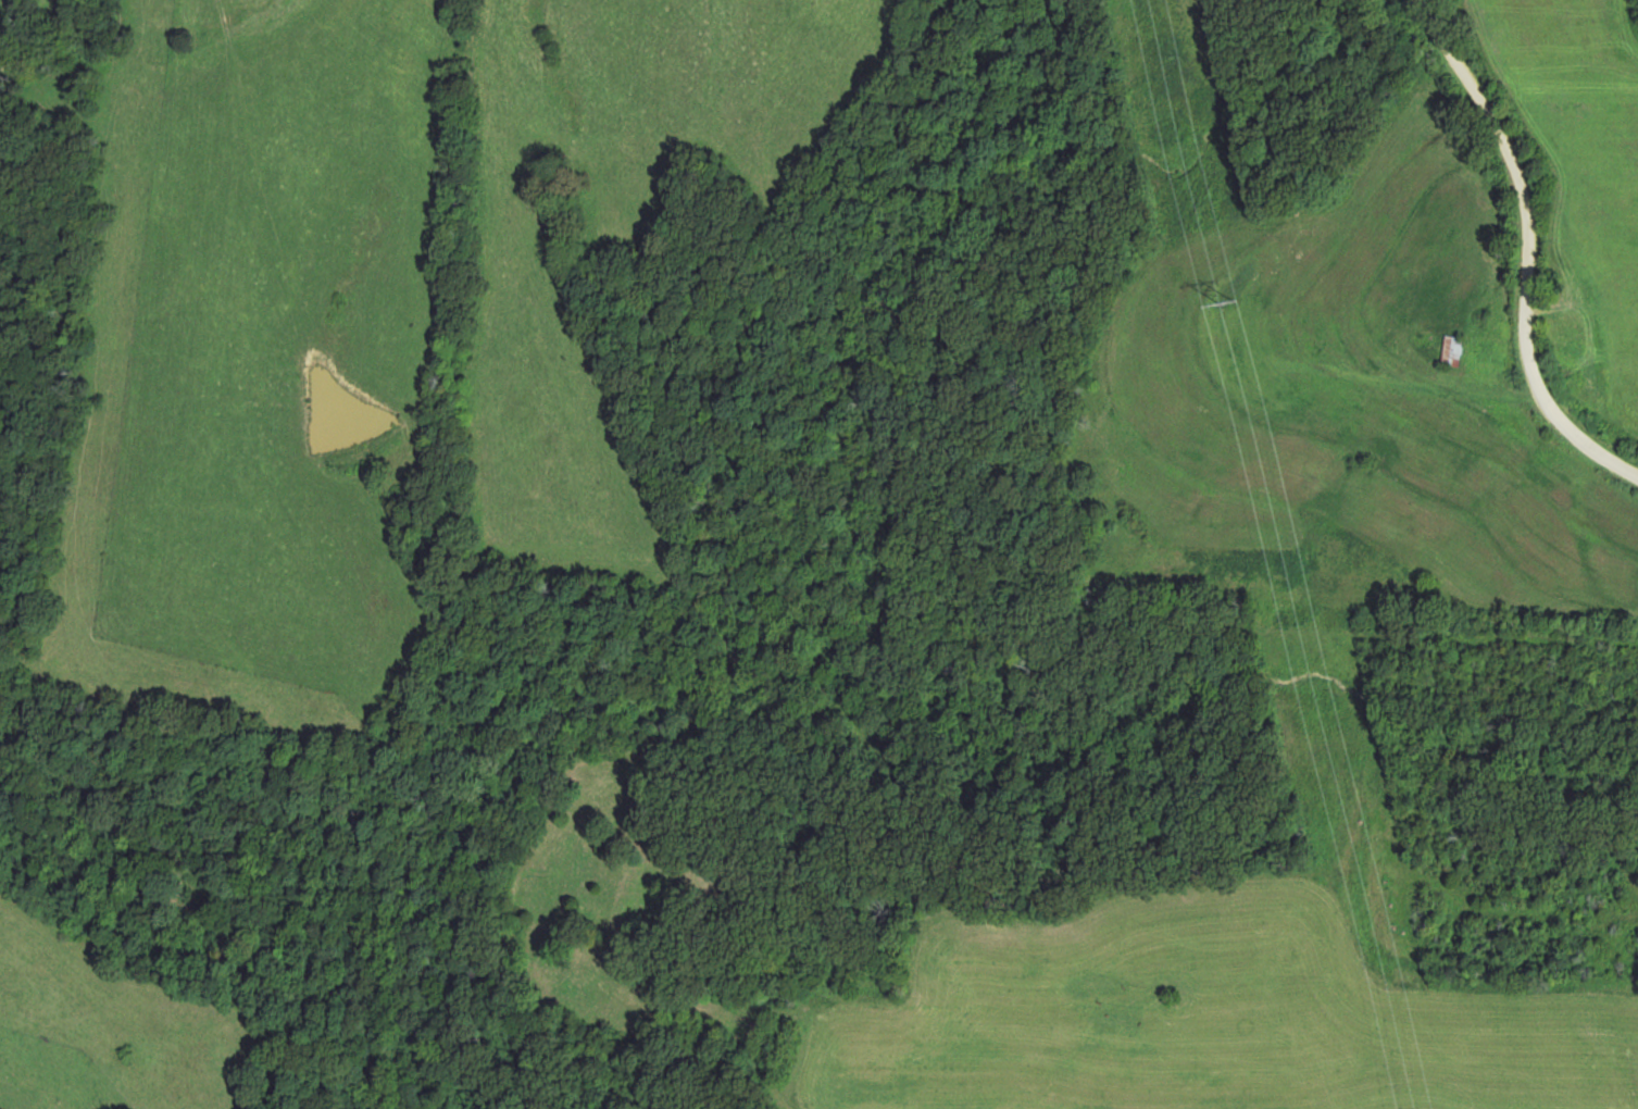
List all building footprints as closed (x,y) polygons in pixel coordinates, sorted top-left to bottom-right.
[(1464,366),(1466,336),(1446,335),(1444,365),(1464,366)]
